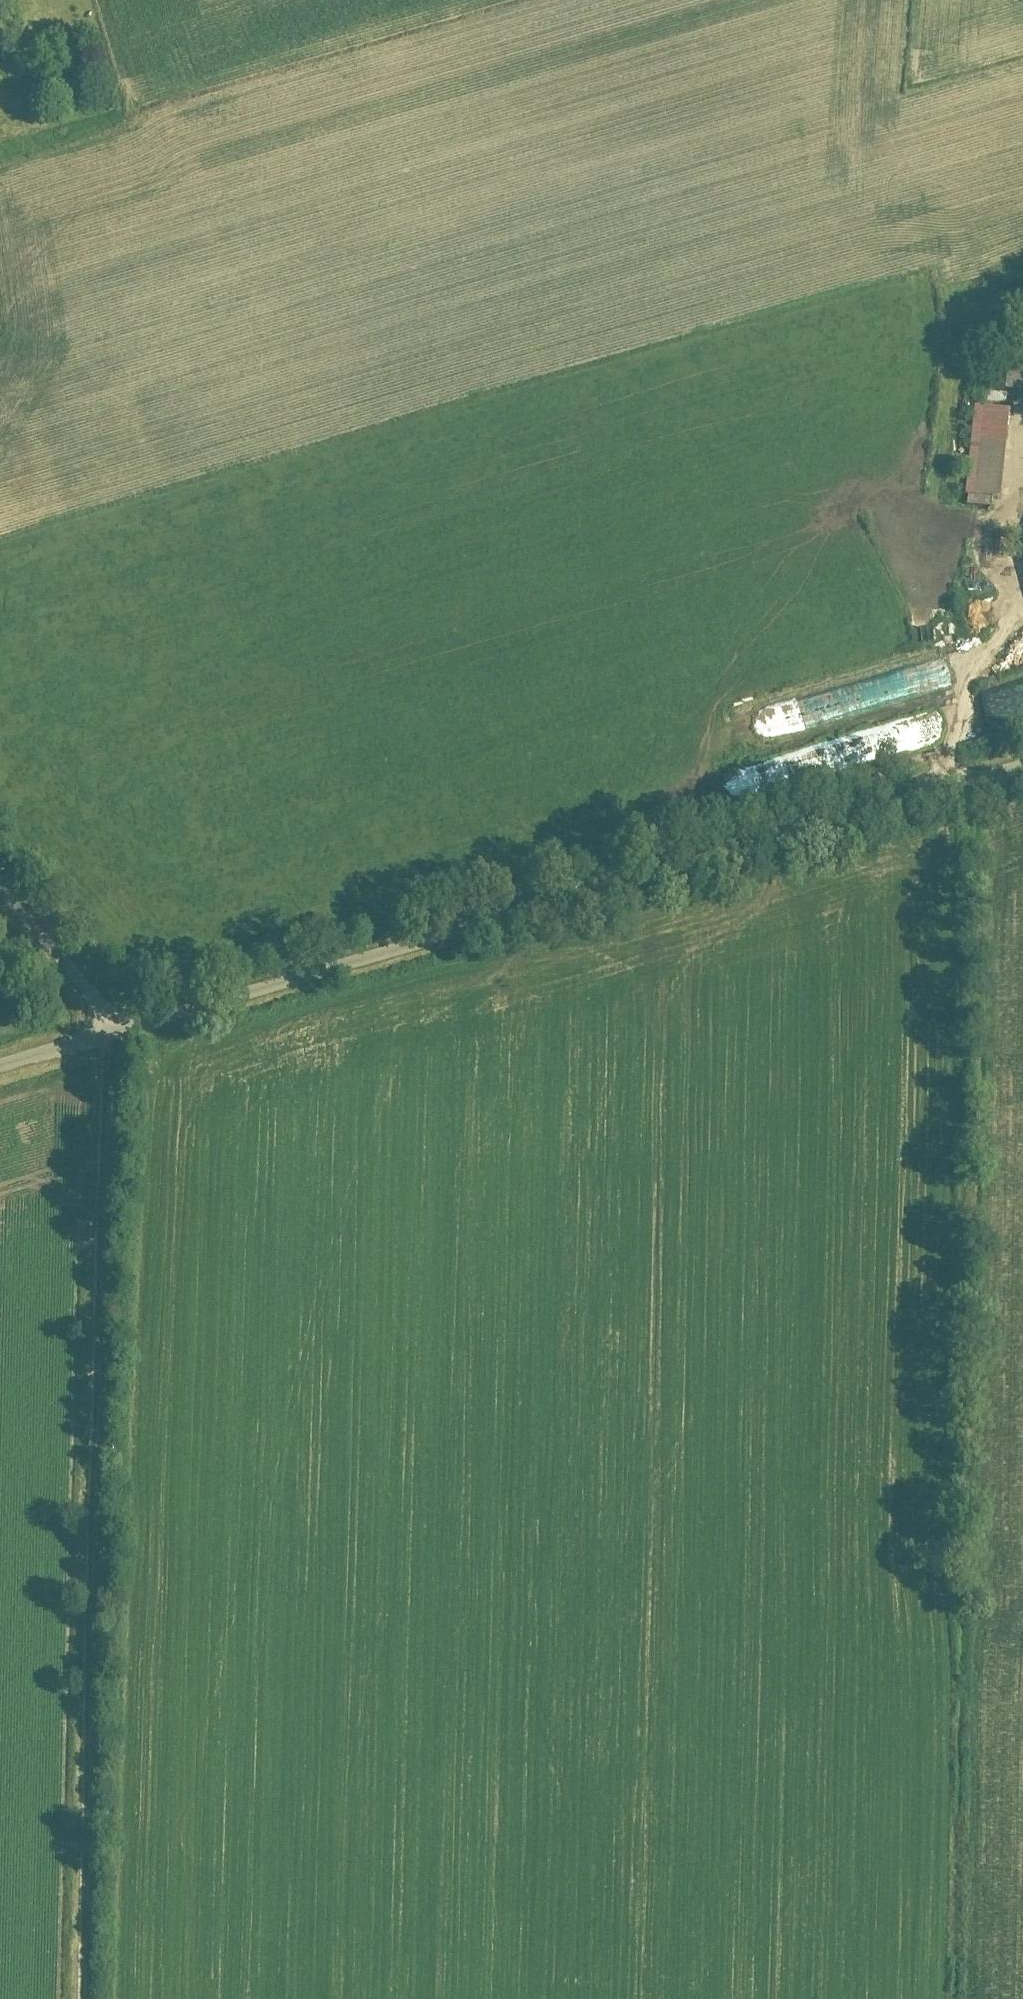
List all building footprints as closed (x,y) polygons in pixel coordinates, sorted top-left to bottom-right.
[(1011,390),(1003,389),(1001,408),(1022,411),(1022,338),(1018,337),(1011,390)] [(961,497),(1004,502),(1014,413),(980,409),(975,454),(966,453),(961,497)]
